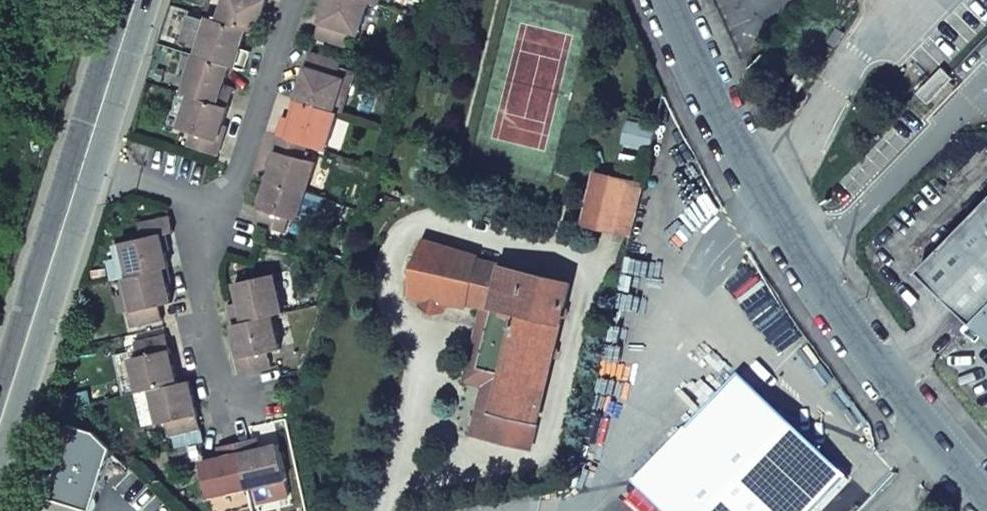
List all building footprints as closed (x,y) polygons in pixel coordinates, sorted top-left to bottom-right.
[(219,21),(247,29),(257,33),(268,0),(226,0),(219,21)] [(316,38),(346,48),(351,33),(359,36),(369,3),(361,0),(328,0),(316,38)] [(199,48),(197,56),(230,66),(246,71),(249,57),(239,54),(247,29),(219,21),(208,17),(207,22),(199,48)] [(192,18),(184,43),(199,48),(207,22),(192,18)] [(97,40),(103,21),(97,19),(90,38),(93,39),(97,40)] [(311,52),(296,100),(300,101),(335,112),(345,79),(337,76),(342,62),(311,52)] [(196,55),(183,93),(190,96),(228,108),(233,93),(223,90),(230,66),(197,56),(196,55)] [(946,74),(941,70),(916,94),(921,99),(946,74)] [(951,80),(946,74),(921,99),(928,104),(951,80)] [(808,82),(799,76),(789,92),(798,97),(808,82)] [(190,96),(180,129),(192,133),(188,147),(219,157),(223,141),(219,140),(228,108),(190,96)] [(282,122),(277,136),(307,145),(325,151),(338,113),(335,112),(300,101),(292,125),(282,122)] [(277,153),(269,180),(306,192),(315,164),(303,160),(307,145),(277,136),(273,151),(277,153)] [(644,186),(596,174),(587,217),(617,224),(615,232),(632,236),(644,186)] [(269,180),(255,223),(285,233),(290,218),(297,221),(306,192),(269,180)] [(920,273),(986,338),(986,204),(920,273)] [(126,259),(131,277),(164,269),(169,268),(162,235),(174,232),(171,216),(139,224),(143,238),(123,243),(126,259)] [(617,224),(587,217),(585,225),(615,232),(617,224)] [(530,447),(572,283),(503,266),(478,259),(479,256),(426,240),(420,255),(417,266),(416,272),(415,275),(414,288),(412,294),(424,296),(422,305),(444,310),(447,300),(468,303),(468,301),(484,304),(493,307),(478,366),(503,372),(487,436),(530,447)] [(111,262),(115,281),(126,278),(131,277),(126,259),(111,262)] [(129,312),(133,328),(164,321),(160,306),(173,303),(164,269),(131,277),(126,278),(133,311),(129,312)] [(230,311),(233,325),(272,316),(283,313),(273,274),(235,284),(241,308),(230,311)] [(466,379),(484,384),(471,433),(487,436),(503,372),(478,366),(493,307),(484,304),(469,364),(466,379)] [(236,359),(240,375),(255,371),(271,368),(268,353),(280,350),(272,316),(233,325),(241,358),(236,359)] [(132,359),(139,393),(151,390),(178,384),(167,335),(136,343),(139,357),(132,359)] [(848,478),(740,375),(611,510),(816,510),(848,478)] [(178,384),(151,390),(159,425),(167,423),(170,437),(201,430),(190,381),(178,384)] [(45,510),(93,510),(112,451),(94,431),(72,425),(70,431),(45,510)] [(237,443),(248,489),(287,480),(279,445),(254,451),(252,440),(237,443)] [(201,463),(209,498),(248,489),(237,443),(223,447),(226,457),(201,463)]
